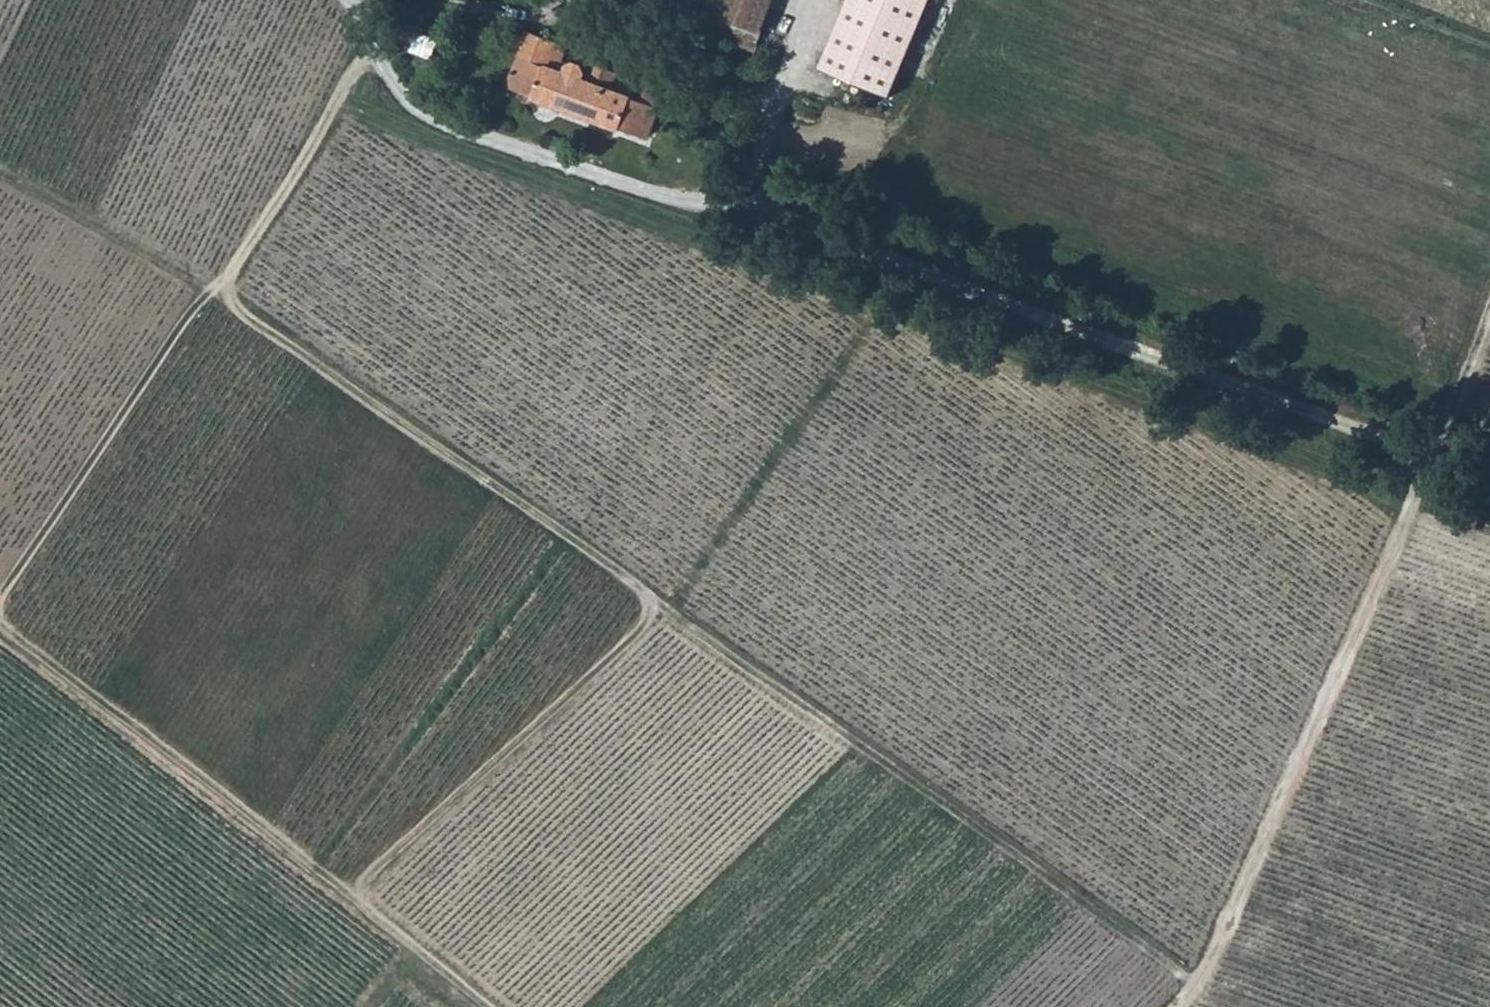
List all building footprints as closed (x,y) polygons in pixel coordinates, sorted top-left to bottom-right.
[(704,50),(717,55),(722,39),(755,50),(773,0),(721,0),(704,50)] [(822,65),(890,94),(931,0),(850,0),(822,65)] [(404,37),(404,40),(404,44),(407,47),(412,49),(417,50),(416,51),(433,58),(439,40),(423,32),(430,12),(417,7),(408,31),(406,34),(404,37)] [(530,32),(512,82),(536,92),(535,95),(564,106),(622,129),(624,125),(649,135),(667,92),(648,85),(641,100),(609,88),(614,75),(595,67),(591,75),(584,73),(583,67),(576,65),(571,68),(561,64),(565,53),(556,42),(530,32)]
